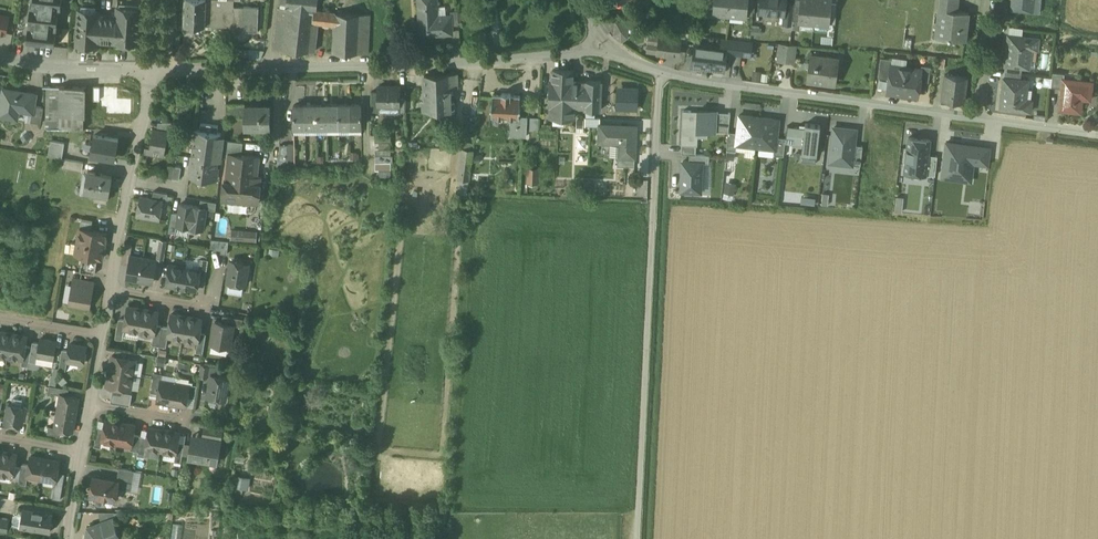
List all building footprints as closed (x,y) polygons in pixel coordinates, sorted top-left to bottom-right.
[(185,23),(205,24),(205,19),(206,0),(186,0),(185,23)] [(205,19),(211,19),(211,24),(233,24),(233,25),(234,24),(234,9),(233,9),(233,6),(233,0),(206,0),(205,19)] [(280,8),(287,9),(288,3),(315,7),(317,7),(318,0),(281,0),(280,8)] [(438,20),(436,0),(418,0),(420,35),(438,34),(438,20)] [(714,11),(714,12),(729,14),(730,0),(715,0),(714,11)] [(729,14),(746,16),(746,15),(747,0),(730,0),(729,14)] [(746,15),(752,15),(754,0),(747,0),(746,15)] [(759,10),(784,13),(785,3),(785,0),(760,0),(759,10)] [(794,4),(793,19),(799,20),(801,0),(794,0),(794,4)] [(799,20),(799,21),(814,22),(816,0),(801,0),(799,20)] [(814,22),(828,24),(830,3),(831,0),(816,0),(814,22)] [(1010,10),(1033,12),(1034,0),(1011,0),(1010,10)] [(953,3),(941,2),(940,9),(938,9),(936,29),(948,30),(947,38),(966,40),(969,12),(952,10),(953,3)] [(280,8),(279,8),(273,49),(315,51),(319,23),(333,25),(332,52),(369,53),(370,15),(335,13),(335,15),(315,12),(315,7),(288,3),(287,9),(280,8)] [(794,4),(785,3),(784,13),(783,22),(792,23),(793,19),(794,4)] [(837,3),(830,3),(828,23),(835,23),(837,3)] [(32,4),(30,4),(28,23),(57,26),(59,7),(32,4)] [(98,10),(78,9),(76,44),(96,45),(97,40),(115,41),(138,42),(140,8),(117,6),(116,16),(98,15),(98,10)] [(259,7),(233,6),(233,9),(234,9),(234,24),(233,25),(233,30),(258,30),(259,7)] [(458,10),(450,11),(450,19),(452,19),(452,25),(459,25),(458,10)] [(5,33),(9,16),(0,15),(0,32),(5,33)] [(438,20),(438,34),(453,33),(452,25),(452,19),(450,19),(438,20)] [(628,23),(616,22),(614,35),(622,40),(626,37),(628,23)] [(57,26),(28,23),(26,43),(55,46),(57,26)] [(913,27),(905,26),(904,37),(912,38),(913,27)] [(689,32),(681,31),(680,37),(682,38),(681,41),(687,42),(687,44),(689,32)] [(680,37),(649,33),(647,51),(678,55),(679,43),(681,41),(682,38),(680,37)] [(1038,38),(1008,34),(1008,35),(1011,36),(1010,46),(1007,45),(1005,64),(1022,66),(1029,67),(1031,48),(1037,48),(1038,38)] [(912,38),(904,37),(903,45),(911,46),(912,38)] [(735,39),(725,38),(723,47),(726,48),(726,53),(733,54),(735,39)] [(751,41),(735,39),(733,54),(749,56),(751,41)] [(723,47),(694,44),(692,65),(724,69),(726,53),(726,48),(723,47)] [(795,45),(780,44),(779,59),(793,61),(795,45)] [(833,58),(811,55),(807,80),(834,84),(836,68),(831,67),(833,58)] [(892,59),(880,58),(878,77),(889,79),(891,66),(892,59)] [(1022,66),(1006,64),(1005,71),(1021,73),(1022,66)] [(931,67),(921,65),(921,70),(920,81),(928,82),(931,67)] [(891,66),(889,79),(887,92),(902,94),(906,68),(891,66)] [(921,70),(906,68),(902,94),(918,96),(920,81),(921,70)] [(575,107),(576,82),(573,81),(573,71),(552,70),(551,90),(548,90),(548,96),(551,96),(550,117),(575,117),(575,107)] [(754,70),(753,78),(768,80),(769,72),(754,70)] [(1021,73),(1005,71),(1004,77),(1020,79),(1021,73)] [(1064,73),(1052,72),(1051,86),(1061,87),(1062,78),(1063,78),(1064,73)] [(457,74),(424,75),(425,101),(422,101),(423,110),(455,111),(455,101),(450,101),(450,87),(457,87),(457,74)] [(967,77),(945,75),(941,99),(963,102),(967,77)] [(1004,77),(1003,77),(1001,98),(1004,98),(1003,106),(1000,106),(1000,107),(1030,110),(1031,99),(1025,99),(1027,80),(1020,79),(1004,77)] [(1063,78),(1062,78),(1061,87),(1059,109),(1080,111),(1082,93),(1090,94),(1092,82),(1063,78)] [(586,82),(585,107),(585,109),(600,110),(601,80),(586,80),(586,82)] [(576,82),(575,107),(585,107),(586,82),(576,82)] [(86,87),(59,86),(59,87),(60,87),(60,115),(84,115),(84,96),(84,87),(86,87)] [(399,86),(378,86),(378,91),(378,105),(379,105),(398,105),(399,105),(399,98),(399,86)] [(617,86),(616,107),(638,108),(638,87),(617,86)] [(59,87),(46,87),(45,129),(84,130),(84,115),(60,115),(60,87),(59,87)] [(121,87),(86,87),(84,87),(84,96),(102,97),(101,114),(131,114),(131,99),(121,99),(121,87)] [(3,88),(0,107),(0,117),(12,119),(14,110),(31,113),(33,113),(35,105),(36,94),(3,88)] [(511,95),(511,93),(505,93),(502,93),(502,95),(493,94),(492,94),(492,104),(491,104),(491,106),(492,106),(491,116),(492,116),(511,117),(518,118),(519,118),(519,116),(519,107),(520,107),(521,106),(520,106),(520,95),(519,95),(511,95)] [(245,103),(226,104),(226,117),(244,117),(244,106),(245,106),(245,103)] [(43,107),(35,105),(33,113),(31,113),(30,122),(41,123),(43,107)] [(245,106),(244,106),(244,117),(245,128),(261,127),(261,125),(269,125),(269,127),(270,127),(269,105),(245,106)] [(305,128),(305,105),(293,105),(293,128),(305,128)] [(316,127),(316,105),(305,105),(305,128),(316,127)] [(327,127),(327,105),(316,105),(316,127),(327,127)] [(339,127),(339,105),(327,105),(327,127),(339,127)] [(350,127),(350,105),(339,105),(339,127),(350,127)] [(361,127),(361,105),(350,105),(350,127),(361,127)] [(716,111),(698,110),(698,111),(683,110),(681,144),(682,144),(696,145),(697,145),(698,131),(715,132),(716,130),(716,112),(716,111)] [(156,112),(156,120),(165,120),(164,112),(156,112)] [(730,113),(716,112),(716,130),(728,131),(730,113)] [(529,115),(530,128),(539,128),(538,115),(529,115)] [(759,117),(739,115),(737,132),(736,142),(746,143),(746,146),(755,147),(759,117)] [(527,116),(519,116),(519,118),(518,118),(511,117),(510,135),(526,136),(527,116)] [(779,119),(759,117),(755,147),(765,148),(766,145),(776,146),(777,137),(779,119)] [(176,121),(162,122),(161,128),(174,131),(176,121)] [(218,126),(201,123),(200,130),(217,132),(218,126)] [(803,144),(802,154),(817,156),(820,125),(805,123),(804,128),(803,144)] [(636,125),(600,124),(599,142),(618,143),(617,157),(635,158),(636,125)] [(785,143),(803,144),(804,128),(787,126),(786,138),(785,143)] [(834,127),(830,162),(839,163),(840,158),(852,160),(854,144),(856,129),(834,127)] [(200,130),(195,129),(189,176),(216,180),(218,166),(217,166),(221,133),(200,130)] [(167,132),(154,130),(150,149),(160,151),(159,155),(164,156),(165,152),(164,152),(167,132)] [(735,150),(736,142),(737,132),(728,131),(726,149),(735,150)] [(118,139),(107,137),(99,136),(93,135),(90,154),(115,158),(118,139)] [(903,171),(927,173),(931,138),(908,135),(903,171)] [(786,138),(777,137),(776,146),(775,154),(784,155),(785,143),(786,138)] [(63,156),(65,141),(49,139),(48,155),(63,156)] [(467,149),(461,149),(457,178),(469,180),(474,143),(467,142),(467,149)] [(976,146),(946,142),(941,177),(971,181),(973,162),(976,146)] [(611,154),(611,143),(600,143),(599,154),(611,154)] [(689,154),(696,154),(696,145),(682,144),(682,153),(689,154)] [(862,145),(854,144),(852,160),(851,164),(860,165),(862,145)] [(287,145),(280,145),(277,166),(284,166),(284,164),(284,156),(287,156),(287,145)] [(295,163),(295,145),(287,145),(287,156),(284,156),(284,164),(295,163)] [(991,148),(976,146),(973,162),(989,164),(991,148)] [(38,155),(28,153),(25,170),(35,171),(38,155)] [(689,154),(689,161),(702,162),(702,163),(709,163),(709,155),(696,154),(689,154)] [(259,157),(230,155),(227,181),(256,183),(259,157)] [(617,157),(617,166),(635,167),(635,158),(617,157)] [(83,162),(65,159),(64,167),(82,171),(83,162)] [(376,169),(392,168),(392,160),(375,162),(376,169)] [(689,161),(682,161),(681,191),(701,192),(702,163),(702,162),(689,161)] [(181,167),(168,165),(166,177),(179,180),(181,167)] [(539,169),(527,168),(527,184),(538,184),(539,169)] [(102,174),(89,171),(87,171),(86,177),(84,177),(83,178),(81,192),(81,193),(87,194),(88,193),(88,191),(97,193),(95,200),(106,202),(107,194),(108,195),(109,186),(110,186),(112,176),(102,175),(102,174)] [(227,181),(224,181),(222,202),(257,205),(259,183),(227,181)] [(735,183),(727,181),(724,192),(733,194),(735,183)] [(168,193),(154,191),(152,198),(162,200),(162,201),(166,201),(168,193)] [(152,198),(140,196),(137,214),(159,218),(162,201),(162,200),(152,198)] [(193,206),(180,203),(179,213),(177,225),(190,227),(193,206)] [(206,208),(193,206),(190,227),(203,229),(206,208)] [(172,212),(169,232),(176,233),(177,225),(179,213),(172,212)] [(106,233),(80,228),(75,254),(98,258),(102,258),(106,233)] [(232,229),(232,239),(258,240),(258,229),(232,229)] [(157,257),(165,258),(167,239),(159,238),(157,257)] [(228,241),(211,239),(210,248),(221,250),(220,253),(227,254),(228,241)] [(98,258),(82,255),(80,271),(95,274),(98,258)] [(143,258),(130,256),(126,278),(139,280),(143,258)] [(156,260),(143,258),(139,280),(152,282),(156,260)] [(248,263),(231,260),(227,282),(244,285),(248,263)] [(185,267),(170,265),(166,285),(181,287),(185,267)] [(200,270),(185,267),(181,287),(197,290),(200,270)] [(93,287),(81,285),(83,279),(74,277),(69,303),(89,307),(93,287)] [(143,309),(127,306),(125,320),(123,329),(124,329),(139,331),(143,309)] [(158,311),(143,309),(139,331),(153,334),(154,334),(156,325),(158,311)] [(186,316),(171,314),(169,327),(167,336),(168,336),(183,339),(186,316)] [(242,319),(223,315),(221,323),(233,325),(241,326),(242,319)] [(202,319),(186,316),(183,339),(197,341),(198,341),(199,333),(202,319)] [(118,319),(115,338),(122,340),(124,329),(123,329),(125,320),(118,319)] [(221,323),(215,321),(211,344),(229,347),(233,325),(221,323)] [(156,325),(154,334),(153,334),(152,345),(159,346),(162,326),(156,325)] [(169,327),(162,326),(159,346),(166,347),(168,336),(167,336),(169,327)] [(0,332),(0,355),(7,356),(11,334),(0,332)] [(206,334),(199,333),(198,341),(197,341),(196,352),(203,353),(206,334)] [(27,336),(11,334),(7,356),(22,359),(23,359),(25,346),(27,336)] [(57,342),(40,339),(39,343),(37,356),(54,358),(57,342)] [(39,343),(32,342),(32,347),(29,361),(36,363),(37,356),(39,343)] [(86,347),(70,344),(69,350),(67,361),(83,364),(86,347)] [(32,347),(25,346),(23,359),(22,359),(21,365),(28,367),(29,361),(32,347)] [(69,350),(62,349),(59,369),(66,370),(67,361),(69,350)] [(164,366),(165,354),(157,353),(156,365),(164,366)] [(135,359),(112,355),(110,370),(132,374),(135,359)] [(210,365),(201,364),(199,377),(207,378),(210,365)] [(132,374),(110,370),(107,386),(129,390),(132,374)] [(162,374),(154,372),(151,392),(158,394),(160,381),(161,381),(162,374)] [(228,378),(211,375),(207,396),(225,400),(228,378)] [(161,381),(160,381),(158,394),(157,401),(171,404),(175,383),(161,381)] [(188,386),(175,383),(171,404),(185,406),(187,397),(189,386),(188,386)] [(197,385),(189,384),(188,386),(189,386),(187,397),(195,398),(197,385)] [(69,389),(49,385),(48,392),(61,394),(67,395),(69,389)] [(110,399),(131,404),(134,392),(112,387),(110,399)] [(67,395),(61,394),(58,411),(75,414),(78,397),(67,395)] [(22,400),(13,398),(12,405),(9,404),(5,423),(21,425),(22,421),(24,407),(25,407),(21,406),(22,400)] [(31,409),(24,407),(22,421),(28,422),(31,409)] [(75,414),(58,411),(55,427),(55,428),(62,429),(72,431),(75,414)] [(120,423),(105,420),(104,428),(101,440),(102,441),(117,443),(120,423)] [(135,425),(120,423),(117,443),(131,446),(133,435),(135,425)] [(223,427),(205,424),(202,437),(220,440),(223,427)] [(55,427),(48,426),(47,433),(61,436),(62,429),(55,428),(55,427)] [(104,428),(97,427),(94,446),(101,448),(102,441),(101,440),(104,428)] [(164,430),(149,428),(147,437),(145,448),(146,448),(160,451),(164,430)] [(179,433),(164,430),(160,451),(175,453),(176,453),(178,442),(179,433)] [(141,436),(133,435),(131,446),(130,450),(138,451),(140,436),(141,436)] [(147,437),(141,436),(138,451),(137,456),(144,457),(146,448),(145,448),(147,437)] [(202,437),(193,436),(188,458),(208,462),(209,457),(217,458),(220,440),(202,437)] [(184,443),(178,442),(176,453),(175,453),(174,462),(181,463),(184,443)] [(1,451),(0,457),(0,474),(12,476),(14,468),(16,454),(1,451)] [(45,459),(30,456),(29,465),(27,476),(27,477),(41,479),(45,459)] [(59,461),(45,459),(41,479),(55,481),(59,461)] [(29,465),(21,464),(20,469),(18,481),(18,483),(26,485),(27,477),(27,476),(29,465)] [(20,469),(14,468),(12,476),(12,480),(18,481),(20,469)] [(132,470),(119,468),(116,481),(118,481),(117,488),(128,490),(132,470)] [(248,478),(237,476),(234,488),(245,491),(248,478)] [(116,481),(93,477),(90,495),(98,497),(99,499),(104,500),(106,498),(115,500),(117,488),(118,481),(116,481)] [(53,513),(23,508),(19,527),(50,532),(53,513)] [(0,517),(0,531),(7,532),(9,519),(0,517)] [(88,527),(86,538),(106,538),(107,537),(118,532),(113,518),(88,527)] [(173,525),(171,538),(181,538),(182,526),(173,525)]
